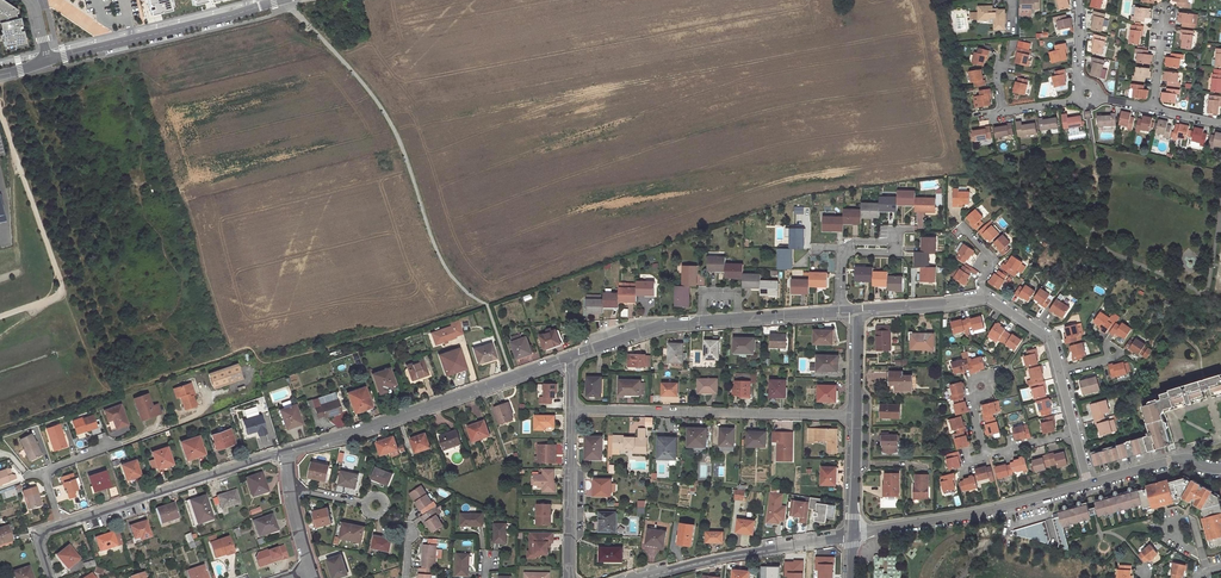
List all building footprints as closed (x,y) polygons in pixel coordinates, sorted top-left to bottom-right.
[(3,22),(16,18),(15,14),(18,10),(3,0),(0,0),(0,22),(3,22)] [(151,15),(161,13),(171,10),(169,0),(147,0),(151,15)] [(1019,9),(1019,15),(1029,15),(1030,14),(1030,9),(1039,8),(1039,0),(1021,0),(1021,9),(1019,9)] [(1060,9),(1069,7),(1068,0),(1058,0),(1060,9)] [(1101,0),(1092,0),(1090,7),(1099,10),(1101,0)] [(1187,0),(1174,0),(1174,3),(1178,4),(1177,8),(1189,10),(1190,5),(1187,5),(1187,0)] [(994,29),(1003,29),(1003,25),(1004,25),(1004,13),(1003,13),(1003,10),(997,10),(996,10),(995,13),(992,13),(992,9),(991,7),(982,7),(982,8),(978,8),(978,14),(979,14),(979,20),(989,20),(989,18),(994,18),(994,23),(994,29)] [(1146,19),(1147,10),(1135,8),(1133,17),(1130,17),(1130,21),(1142,23),(1143,19),(1146,19)] [(1099,32),(1104,15),(1093,12),(1092,16),(1094,17),(1092,22),(1090,30),(1099,32)] [(1191,24),(1192,16),(1180,14),(1179,23),(1182,23),(1182,27),(1193,29),(1194,25),(1191,24)] [(1071,27),(1070,18),(1066,19),(1065,15),(1053,17),(1054,22),(1057,21),(1059,30),(1071,27)] [(16,18),(3,22),(4,29),(1,30),(5,47),(14,44),(14,48),(26,45),(24,38),(21,39),(18,27),(22,26),(20,17),(16,18)] [(1141,32),(1141,27),(1130,26),(1128,44),(1137,45),(1138,36),(1139,31),(1141,32)] [(1190,50),(1192,33),(1181,31),(1181,35),(1183,36),(1182,41),(1181,49),(1190,50)] [(1100,55),(1104,38),(1093,35),(1092,40),(1094,40),(1093,45),(1091,53),(1100,55)] [(1065,54),(1064,49),(1066,49),(1065,43),(1055,45),(1056,51),(1053,51),(1055,57),(1056,62),(1066,60),(1065,54)] [(1134,63),(1147,64),(1148,56),(1145,55),(1146,51),(1144,51),(1145,48),(1135,47),(1135,49),(1133,49),(1133,54),(1136,54),(1134,63)] [(983,65),(984,59),(985,55),(987,55),(988,50),(978,48),(977,52),(975,52),(973,57),(972,63),(983,65)] [(1027,60),(1028,55),(1024,54),(1025,50),(1017,48),(1016,52),(1017,53),(1016,57),(1015,63),(1026,66),(1027,60)] [(1165,67),(1178,68),(1179,59),(1182,60),(1183,55),(1171,54),(1170,58),(1166,58),(1165,67)] [(1098,78),(1102,61),(1092,58),(1091,63),(1092,63),(1091,68),(1089,76),(1098,78)] [(1145,78),(1147,69),(1134,68),(1133,77),(1130,76),(1129,81),(1142,82),(1142,78),(1145,78)] [(982,80),(981,75),(980,69),(969,71),(970,76),(971,82),(974,81),(975,86),(985,85),(984,80),(982,80)] [(1054,88),(1065,85),(1064,80),(1063,75),(1065,74),(1064,70),(1055,71),(1056,75),(1052,76),(1053,82),(1054,88)] [(1176,82),(1177,73),(1164,72),(1164,81),(1167,81),(1167,86),(1178,87),(1179,83),(1176,82)] [(1214,74),(1213,74),(1211,92),(1220,93),(1220,87),(1220,75),(1214,74)] [(1014,92),(1024,95),(1026,89),(1027,84),(1026,84),(1027,80),(1018,78),(1017,82),(1016,81),(1015,87),(1014,92)] [(1143,100),(1144,91),(1140,90),(1141,86),(1129,84),(1128,89),(1131,89),(1130,98),(1143,100)] [(977,95),(978,101),(979,107),(990,105),(989,99),(988,94),(990,94),(990,88),(979,90),(980,95),(977,95)] [(1177,95),(1178,90),(1166,89),(1166,93),(1162,92),(1161,102),(1174,103),(1175,95),(1177,95)] [(1220,101),(1220,97),(1209,96),(1207,113),(1216,114),(1217,106),(1218,101),(1220,101)] [(1130,131),(1132,119),(1128,118),(1129,114),(1120,112),(1117,125),(1126,127),(1125,130),(1130,131)] [(1114,126),(1114,115),(1109,115),(1109,117),(1104,117),(1096,117),(1096,126),(1114,126)] [(1082,127),(1081,118),(1072,119),(1067,120),(1067,118),(1067,116),(1062,116),(1064,130),(1082,127)] [(1148,132),(1151,119),(1142,117),(1141,121),(1137,120),(1134,132),(1139,133),(1139,130),(1148,132)] [(1057,128),(1056,119),(1048,120),(1043,121),(1042,119),(1038,120),(1040,131),(1057,128)] [(1166,126),(1167,123),(1158,121),(1155,133),(1164,135),(1163,138),(1168,139),(1170,127),(1166,126)] [(1035,134),(1034,125),(1026,126),(1021,127),(1021,124),(1020,122),(1015,123),(1017,136),(1035,134)] [(1012,135),(1010,124),(1006,124),(1006,126),(1001,127),(993,128),(994,137),(1012,135)] [(1185,140),(1188,127),(1179,126),(1178,129),(1174,128),(1172,140),(1176,141),(1176,138),(1185,140)] [(990,138),(989,127),(984,127),(985,129),(980,130),(972,131),(973,140),(990,138)] [(1191,141),(1200,143),(1199,146),(1203,147),(1206,135),(1202,134),(1203,131),(1194,129),(1193,132),(1191,131),(1189,138),(1192,138),(1191,141)] [(1220,147),(1220,135),(1215,133),(1214,137),(1210,136),(1207,148),(1211,149),(1212,146),(1220,148),(1220,147)] [(953,187),(953,205),(963,205),(963,202),(969,202),(970,191),(965,191),(966,187),(958,186),(958,188),(953,187)] [(925,212),(935,212),(935,206),(939,207),(942,207),(941,188),(935,188),(935,199),(915,198),(915,205),(915,211),(925,212)] [(915,191),(898,191),(897,198),(897,204),(915,205),(915,198),(915,191)] [(897,198),(879,197),(879,204),(879,211),(896,211),(897,204),(897,198)] [(879,204),(862,204),(861,210),(861,217),(878,217),(879,211),(879,204)] [(925,215),(939,216),(939,207),(935,206),(935,212),(925,212),(925,215)] [(977,228),(983,222),(980,219),(983,216),(975,208),(967,215),(972,220),(975,224),(974,225),(977,228)] [(861,210),(843,210),(843,216),(843,223),(861,223),(861,217),(861,210)] [(843,216),(823,216),(822,229),(843,230),(843,223),(843,216)] [(990,241),(998,233),(991,225),(988,228),(984,224),(978,230),(981,234),(983,232),(986,236),(990,241)] [(803,249),(804,229),(790,228),(789,249),(792,249),(803,249)] [(1003,254),(1009,248),(1006,245),(1009,242),(1001,234),(993,241),(997,246),(1001,249),(999,251),(1003,254)] [(934,252),(935,237),(921,236),(920,252),(928,252),(934,252)] [(974,249),(974,248),(966,242),(958,253),(959,253),(956,257),(964,262),(966,258),(967,259),(971,253),(974,249)] [(778,248),(778,269),(792,269),(792,249),(789,249),(778,248)] [(927,267),(928,252),(920,252),(914,251),(914,266),(920,266),(927,267)] [(1009,260),(1006,264),(1005,263),(1004,262),(1001,267),(1013,275),(1016,271),(1022,261),(1013,255),(1009,260)] [(726,258),(708,257),(708,271),(726,271),(726,264),(726,258)] [(743,265),(726,264),(726,271),(726,278),(743,278),(743,274),(743,265)] [(954,278),(963,283),(966,279),(969,274),(968,273),(970,270),(963,265),(961,269),(960,268),(960,269),(954,278)] [(689,286),(689,266),(677,266),(676,286),(687,286),(689,286)] [(920,281),(933,281),(934,267),(927,267),(920,266),(920,281)] [(955,266),(949,275),(954,278),(960,269),(955,266)] [(854,268),(853,281),(872,282),(872,272),(872,269),(854,268)] [(990,282),(998,288),(1004,279),(1005,279),(1008,275),(1000,270),(997,273),(996,273),(993,278),(990,282)] [(887,276),(887,273),(872,272),(872,282),(872,285),(887,286),(887,276)] [(760,275),(743,274),(743,278),(742,287),(760,288),(760,281),(760,275)] [(826,287),(826,274),(809,274),(809,280),(809,287),(826,287)] [(886,289),(901,290),(901,277),(887,276),(887,286),(886,289)] [(809,280),(791,280),(790,293),(809,293),(809,287),(809,280)] [(777,295),(778,282),(760,281),(760,288),(760,295),(777,295)] [(654,296),(654,283),(638,283),(638,285),(638,296),(654,296)] [(1028,300),(1035,290),(1025,284),(1023,288),(1019,285),(1014,292),(1018,295),(1019,294),(1023,296),(1028,300)] [(627,289),(620,289),(620,295),(620,302),(637,303),(638,296),(638,285),(627,285),(627,289)] [(673,306),(686,307),(687,286),(676,286),(673,286),(673,306)] [(1051,300),(1047,297),(1049,294),(1040,288),(1034,297),(1039,300),(1043,303),(1042,305),(1045,307),(1051,300)] [(1058,313),(1063,316),(1069,307),(1060,301),(1063,295),(1060,293),(1049,309),(1053,312),(1054,310),(1058,313)] [(620,295),(605,295),(605,301),(605,309),(620,309),(620,302),(620,295)] [(602,296),(588,296),(588,301),(587,301),(586,315),(604,315),(605,309),(605,301),(601,301),(602,296)] [(1109,318),(1099,312),(1093,321),(1099,325),(1103,327),(1101,329),(1101,330),(1105,332),(1111,323),(1107,321),(1109,318)] [(984,327),(982,315),(976,317),(972,318),(971,316),(966,317),(967,318),(969,326),(973,325),(974,329),(984,327)] [(954,332),(965,329),(964,328),(969,327),(969,326),(967,318),(962,319),(957,320),(952,321),(951,321),(954,332)] [(451,325),(431,332),(434,343),(457,335),(456,334),(462,332),(459,320),(450,323),(451,325)] [(991,332),(1000,339),(1001,338),(1004,341),(1009,333),(1005,331),(1006,329),(1002,326),(999,324),(997,323),(991,332)] [(1066,343),(1077,340),(1081,339),(1079,334),(1077,323),(1066,326),(1067,332),(1068,337),(1066,337),(1065,338),(1066,343)] [(1125,338),(1131,329),(1121,323),(1119,326),(1115,323),(1109,332),(1114,334),(1115,332),(1120,335),(1125,338)] [(889,349),(889,324),(876,325),(877,349),(889,349)] [(832,342),(832,329),(814,329),(814,343),(833,343),(833,342),(832,342)] [(561,344),(556,330),(540,336),(545,349),(561,344)] [(932,348),(932,333),(925,333),(925,332),(916,332),(916,333),(909,333),(909,349),(932,348)] [(786,347),(786,334),(770,333),(770,347),(786,347)] [(1017,350),(1023,341),(1023,340),(1018,337),(1014,334),(1013,336),(1009,333),(1004,341),(1008,343),(1007,344),(1017,350)] [(531,351),(526,336),(511,341),(516,358),(522,356),(521,354),(531,351)] [(1145,343),(1146,342),(1137,336),(1134,339),(1131,337),(1126,344),(1130,346),(1131,345),(1135,348),(1140,351),(1145,343)] [(752,353),(753,338),(743,338),(743,340),(734,340),(733,352),(752,353)] [(716,358),(717,340),(704,340),(704,357),(716,358)] [(1074,360),(1082,357),(1086,357),(1085,352),(1082,341),(1072,344),(1072,345),(1073,350),(1074,355),(1072,356),(1074,360)] [(682,354),(682,344),(669,343),(669,361),(682,362),(682,358),(682,354)] [(494,358),(489,344),(472,349),(477,363),(494,358)] [(1148,345),(1143,353),(1148,356),(1153,348),(1148,345)] [(466,367),(458,348),(439,355),(445,371),(451,370),(458,367),(459,369),(466,367)] [(1037,354),(1036,349),(1027,351),(1028,355),(1024,356),(1027,367),(1038,365),(1036,358),(1035,355),(1037,354)] [(644,366),(645,355),(628,354),(628,366),(644,366)] [(816,370),(835,370),(835,363),(837,363),(837,356),(816,355),(816,363),(816,369),(816,370)] [(967,359),(970,368),(971,373),(976,372),(975,370),(980,369),(986,368),(983,357),(972,360),(972,358),(969,359),(967,359)] [(428,374),(422,359),(406,365),(412,380),(428,374)] [(952,362),(955,373),(961,371),(965,370),(965,369),(970,368),(967,359),(963,360),(963,359),(952,362)] [(1126,372),(1123,361),(1123,362),(1118,363),(1113,365),(1112,363),(1108,364),(1110,373),(1114,372),(1115,375),(1126,372)] [(239,363),(209,372),(214,387),(243,378),(239,363)] [(1040,366),(1030,369),(1032,380),(1033,380),(1034,384),(1035,383),(1043,381),(1042,377),(1043,377),(1042,372),(1040,366)] [(395,383),(390,368),(373,375),(380,394),(387,391),(386,387),(395,383)] [(908,390),(909,377),(899,376),(898,372),(887,372),(887,381),(892,381),(892,390),(908,390)] [(734,394),(748,395),(748,381),(754,381),(754,373),(735,373),(735,380),(734,394)] [(1220,373),(1215,375),(1216,376),(1208,378),(1211,387),(1213,393),(1220,391),(1220,373)] [(602,394),(602,377),(587,377),(587,383),(588,383),(588,394),(602,394)] [(1099,389),(1096,377),(1080,381),(1083,394),(1099,389)] [(716,392),(717,378),(697,378),(697,390),(696,390),(696,394),(707,394),(707,392),(716,392)] [(1203,389),(1211,387),(1208,378),(1200,381),(1203,389)] [(776,395),(786,395),(786,380),(770,379),(770,400),(776,401),(776,395)] [(640,394),(640,380),(619,380),(619,394),(640,394)] [(951,384),(954,395),(955,399),(963,397),(964,397),(963,393),(964,392),(963,387),(962,383),(961,381),(951,384)] [(1045,397),(1046,397),(1044,391),(1043,386),(1045,385),(1044,381),(1043,381),(1035,383),(1036,388),(1032,389),(1035,400),(1035,399),(1045,397)] [(1169,433),(1161,410),(1205,396),(1203,389),(1200,381),(1192,383),(1191,382),(1186,384),(1187,386),(1183,388),(1182,385),(1177,387),(1178,388),(1149,397),(1150,400),(1149,401),(1149,403),(1144,405),(1151,427),(1149,427),(1150,431),(1148,432),(1149,435),(1145,436),(1145,437),(1089,452),(1093,466),(1172,444),(1169,433)] [(196,405),(193,394),(192,395),(190,389),(193,389),(191,382),(176,387),(179,397),(181,396),(185,409),(196,405)] [(677,394),(677,382),(662,382),(662,394),(677,394)] [(539,396),(539,402),(551,402),(551,397),(554,397),(554,392),(554,390),(556,390),(556,384),(544,383),(544,384),(544,389),(543,396),(539,396)] [(835,400),(836,385),(818,385),(818,401),(829,401),(830,400),(835,400)] [(372,407),(364,387),(348,394),(355,413),(372,407)] [(143,408),(146,418),(161,413),(158,404),(153,405),(149,394),(135,398),(139,409),(143,408)] [(966,406),(965,401),(964,401),(963,397),(955,399),(954,399),(955,403),(954,404),(957,414),(969,411),(968,406),(966,406)] [(1042,416),(1051,413),(1050,409),(1051,409),(1050,403),(1049,400),(1048,398),(1046,399),(1038,401),(1040,411),(1041,411),(1042,416)] [(1092,404),(1094,415),(1093,416),(1094,420),(1103,417),(1102,414),(1108,412),(1106,400),(1092,404)] [(342,413),(338,401),(321,407),(321,409),(316,411),(320,420),(325,418),(326,419),(342,413)] [(510,413),(506,402),(493,406),(500,423),(512,419),(510,413)] [(992,413),(996,413),(993,402),(982,404),(984,410),(985,415),(983,415),(985,420),(986,419),(993,418),(992,413)] [(113,415),(114,419),(117,428),(128,424),(122,404),(105,410),(108,417),(113,415)] [(899,417),(899,404),(881,404),(880,416),(891,416),(891,417),(899,417)] [(301,423),(295,405),(282,409),(289,428),(301,423)] [(1142,406),(1149,427),(1151,427),(1144,405),(1142,406)] [(84,417),(73,421),(77,432),(87,428),(88,430),(98,427),(93,415),(84,418),(84,417)] [(263,434),(258,415),(243,420),(247,433),(257,430),(258,435),(263,434)] [(554,425),(554,415),(534,415),(534,429),(545,429),(545,425),(554,425)] [(1045,422),(1041,423),(1044,434),(1055,431),(1053,425),(1052,421),(1054,420),(1053,415),(1044,418),(1045,422)] [(962,421),(961,416),(950,418),(953,429),(957,428),(958,432),(964,430),(967,430),(966,426),(964,426),(962,421)] [(988,435),(999,432),(996,421),(996,422),(995,417),(993,418),(986,419),(987,424),(985,424),(988,435)] [(1098,428),(1100,435),(1111,432),(1107,421),(1104,421),(1103,417),(1094,420),(1095,424),(1097,424),(1098,428)] [(490,435),(484,420),(467,426),(472,441),(490,435)] [(68,446),(60,423),(47,428),(51,440),(54,439),(58,450),(68,446)] [(1024,429),(1023,426),(1012,428),(1015,439),(1021,438),(1026,436),(1027,438),(1031,437),(1029,428),(1024,429)] [(705,446),(706,428),(688,428),(688,445),(705,446)] [(733,446),(734,429),(719,428),(718,446),(720,446),(731,446),(733,446)] [(824,439),(830,439),(830,443),(828,443),(827,453),(836,453),(837,429),(814,428),(814,441),(824,441),(824,439)] [(235,442),(230,429),(212,435),(216,448),(235,442)] [(461,443),(457,429),(439,435),(443,448),(461,443)] [(625,452),(634,452),(646,452),(647,439),(645,439),(645,429),(639,429),(639,436),(639,439),(634,439),(634,436),(625,436),(625,435),(619,435),(619,439),(613,439),(614,449),(619,449),(625,449),(625,452)] [(956,437),(955,437),(958,448),(969,445),(968,444),(968,440),(966,435),(965,435),(964,430),(958,432),(955,433),(956,437)] [(765,446),(765,432),(748,431),(747,446),(765,446)] [(788,432),(771,431),(771,441),(777,441),(776,460),(784,460),(784,456),(791,457),(792,441),(788,441),(788,432)] [(881,450),(897,450),(895,440),(898,440),(898,434),(887,435),(887,432),(881,432),(881,435),(880,435),(880,440),(883,440),(881,450)] [(21,438),(26,448),(27,448),(32,458),(33,458),(34,458),(35,458),(43,454),(32,433),(21,438)] [(431,447),(426,433),(411,438),(415,452),(431,447)] [(601,459),(601,437),(585,436),(585,444),(587,444),(587,458),(601,459)] [(204,454),(198,437),(181,443),(187,459),(204,454)] [(397,449),(393,437),(376,443),(381,455),(397,449)] [(675,459),(676,452),(673,452),(673,440),(664,440),(664,437),(658,437),(657,458),(675,459)] [(537,462),(555,463),(555,444),(537,444),(537,456),(537,462)] [(172,464),(166,447),(151,452),(157,469),(172,464)] [(24,449),(30,461),(35,458),(34,458),(33,458),(32,458),(27,448),(26,448),(24,449)] [(946,453),(950,469),(956,467),(961,466),(959,460),(958,455),(959,455),(958,450),(946,453)] [(1057,467),(1066,464),(1063,452),(1059,453),(1054,454),(1054,452),(1049,453),(1052,463),(1056,462),(1057,467)] [(1043,457),(1038,459),(1032,460),(1035,471),(1046,468),(1045,466),(1051,465),(1050,463),(1048,454),(1042,456),(1043,457)] [(1019,459),(1014,460),(1014,461),(1010,462),(1011,464),(1012,471),(1016,470),(1017,471),(1028,468),(1025,457),(1024,457),(1019,459)] [(141,475),(136,459),(121,464),(127,479),(141,475)] [(326,480),(328,465),(310,463),(308,476),(314,477),(314,479),(326,480)] [(995,467),(998,477),(1009,475),(1009,474),(1013,473),(1012,471),(1011,464),(1006,465),(1006,464),(1001,465),(995,467)] [(978,479),(989,476),(988,476),(993,474),(990,466),(986,467),(986,465),(975,468),(978,479)] [(387,485),(393,473),(376,466),(371,477),(387,485)] [(835,484),(836,467),(822,467),(821,484),(835,484)] [(16,478),(15,474),(11,474),(9,468),(0,471),(0,484),(16,478)] [(554,468),(543,468),(542,475),(532,474),(532,484),(537,484),(537,487),(542,487),(542,492),(554,492),(555,481),(553,481),(548,481),(548,477),(553,478),(554,468)] [(110,485),(105,470),(88,476),(93,491),(110,485)] [(355,487),(358,475),(342,471),(339,484),(355,487)] [(944,490),(955,488),(953,482),(952,477),(954,477),(955,477),(954,472),(943,474),(945,479),(941,480),(944,490)] [(63,476),(70,498),(76,496),(74,490),(78,489),(73,473),(63,476)] [(899,495),(898,473),(885,473),(885,484),(883,484),(883,489),(887,489),(887,495),(899,495)] [(267,493),(261,474),(246,480),(252,497),(267,493)] [(913,485),(913,496),(927,496),(928,474),(915,474),(915,485),(913,485)] [(966,488),(966,489),(977,486),(975,476),(973,476),(973,474),(969,475),(969,477),(963,478),(964,479),(960,480),(962,489),(966,488)] [(1220,546),(1220,496),(1215,492),(1216,490),(1211,488),(1200,482),(1200,481),(1196,479),(1195,481),(1188,476),(1173,481),(1172,479),(1163,482),(1164,485),(1160,486),(1159,483),(1150,485),(1151,487),(1140,490),(1143,503),(1144,509),(1156,506),(1156,507),(1165,505),(1164,501),(1168,500),(1169,504),(1178,501),(1178,499),(1186,497),(1194,502),(1195,500),(1199,502),(1198,504),(1206,509),(1208,517),(1206,518),(1209,527),(1212,526),(1213,530),(1210,531),(1212,540),(1214,539),(1217,547),(1220,546)] [(610,495),(610,479),(593,478),(593,484),(595,484),(595,495),(610,495)] [(16,486),(1,491),(4,500),(19,495),(16,486)] [(415,503),(420,511),(423,516),(435,508),(436,507),(434,503),(432,504),(421,487),(412,493),(417,502),(415,503)] [(1052,518),(1059,542),(1057,548),(1070,551),(1062,526),(1091,517),(1090,514),(1098,513),(1098,515),(1143,503),(1140,490),(1139,487),(1133,489),(1134,492),(1129,494),(1127,490),(1125,491),(1125,492),(1122,493),(1122,492),(1119,493),(1120,496),(1114,498),(1113,494),(1105,497),(1105,500),(1100,502),(1099,498),(1096,499),(1095,502),(1096,506),(1089,508),(1087,504),(1085,502),(1082,503),(1083,506),(1078,508),(1077,504),(1068,507),(1069,510),(1063,512),(1063,509),(1060,509),(1058,512),(1060,516),(1057,516),(1052,518)] [(26,498),(30,510),(31,509),(40,506),(37,495),(38,494),(36,488),(23,492),(25,498),(26,498)] [(734,498),(743,499),(745,489),(740,489),(737,489),(735,488),(734,498)] [(239,503),(235,490),(217,496),(221,509),(239,503)] [(783,493),(771,492),(769,506),(770,506),(769,510),(768,510),(767,519),(773,520),(772,523),(779,524),(779,521),(785,521),(787,507),(781,506),(783,493)] [(212,519),(204,496),(186,503),(193,525),(212,519)] [(820,504),(820,499),(810,498),(809,503),(809,508),(816,509),(816,511),(815,511),(814,515),(818,516),(826,517),(833,518),(835,506),(820,504)] [(800,523),(807,524),(809,508),(809,503),(792,501),(790,512),(794,512),(793,516),(798,517),(800,517),(800,523)] [(179,519),(173,503),(155,509),(160,525),(179,519)] [(537,503),(537,513),(536,513),(536,524),(548,524),(548,514),(550,514),(550,504),(537,503)] [(249,516),(260,512),(258,507),(248,511),(249,516)] [(433,533),(443,526),(437,516),(439,515),(435,508),(423,516),(421,517),(425,524),(426,523),(429,527),(433,533)] [(332,526),(328,511),(315,515),(317,524),(316,524),(317,530),(332,526)] [(482,526),(482,514),(461,513),(461,525),(482,526)] [(615,531),(615,513),(599,513),(598,531),(615,531)] [(258,537),(275,531),(272,522),(273,522),(272,516),(253,521),(258,537)] [(753,533),(754,520),(736,519),(735,532),(753,533)] [(362,524),(344,520),(342,531),(359,535),(362,524)] [(1050,538),(1044,520),(1013,529),(1012,535),(1047,545),(1050,538)] [(149,534),(145,522),(130,527),(134,539),(149,534)] [(691,545),(694,525),(681,522),(677,543),(691,545)] [(506,542),(506,524),(494,524),(494,542),(506,542)] [(7,527),(0,529),(0,545),(11,541),(7,527)] [(663,546),(665,531),(648,528),(646,543),(663,546)] [(552,541),(553,532),(529,531),(529,535),(531,535),(531,540),(529,540),(529,550),(529,551),(534,552),(534,553),(539,553),(547,553),(547,546),(547,541),(549,541),(552,541)] [(723,541),(722,532),(705,532),(706,542),(723,541)] [(116,546),(112,533),(95,539),(99,552),(116,546)] [(211,544),(215,558),(226,554),(225,552),(233,549),(229,537),(211,544)] [(389,552),(392,540),(381,538),(381,539),(374,538),(372,548),(389,552)] [(1147,547),(1142,551),(1143,552),(1140,554),(1146,561),(1149,559),(1150,560),(1154,556),(1159,552),(1151,544),(1147,547)] [(434,569),(436,546),(425,545),(424,552),(423,552),(422,568),(431,569),(434,569)] [(79,559),(68,546),(56,556),(67,569),(79,559)] [(256,567),(286,560),(283,546),(252,553),(256,567)] [(623,559),(624,546),(601,546),(601,550),(599,550),(599,561),(617,561),(617,559),(623,559)] [(468,575),(469,554),(457,553),(456,574),(468,575)] [(342,555),(328,560),(330,568),(331,567),(335,577),(336,577),(348,574),(342,555)] [(902,570),(897,569),(897,556),(881,555),(878,555),(874,559),(874,564),(874,574),(882,574),(882,577),(902,577),(902,570)] [(815,557),(815,570),(820,570),(819,577),(833,577),(833,564),(834,564),(834,557),(815,557)] [(83,563),(85,570),(96,566),(94,560),(83,563)] [(785,563),(785,576),(789,576),(789,577),(803,577),(803,562),(794,562),(794,563),(785,563)] [(1185,569),(1186,564),(1175,562),(1174,567),(1173,573),(1174,573),(1173,577),(1175,577),(1182,577),(1183,575),(1184,575),(1185,569)] [(1130,575),(1130,570),(1129,570),(1129,565),(1120,564),(1120,569),(1119,569),(1119,577),(1130,577),(1130,575)] [(762,566),(761,577),(780,577),(780,565),(768,565),(768,566),(762,566)] [(103,576),(105,569),(96,566),(94,573),(103,576)] [(203,566),(187,571),(189,577),(207,577),(203,566)] [(29,567),(13,572),(15,577),(33,577),(29,567)] [(431,569),(422,568),(419,568),(418,576),(418,577),(431,577),(431,569)] [(749,571),(733,569),(732,577),(748,577),(749,571)]
